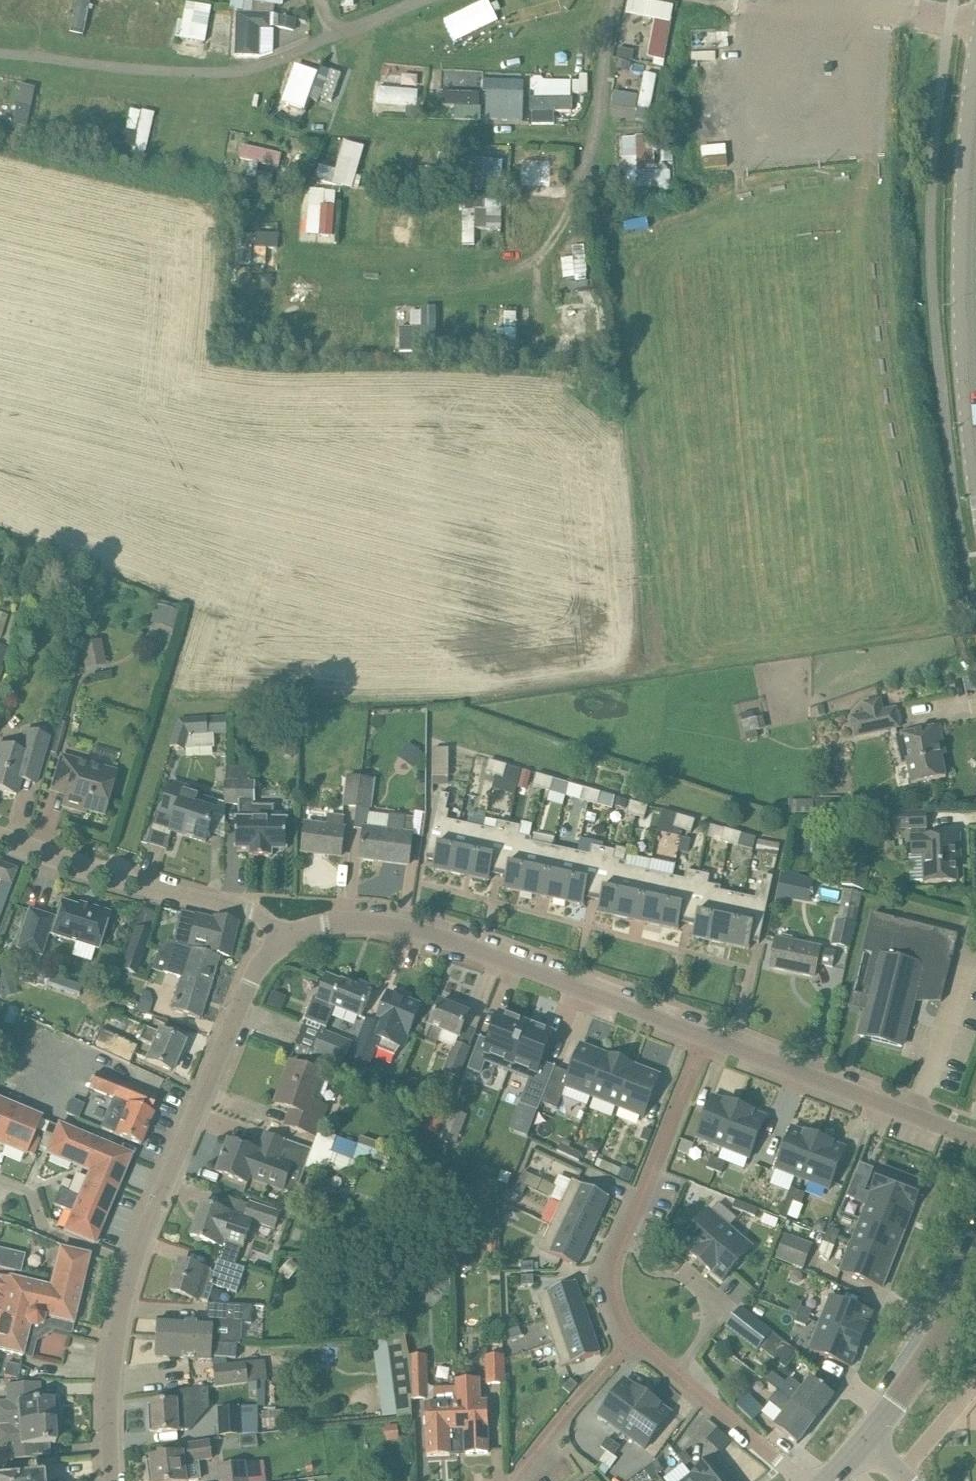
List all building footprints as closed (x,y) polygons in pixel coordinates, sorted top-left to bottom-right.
[(8,19),(12,0),(0,0),(0,17),(8,19)] [(92,0),(73,0),(72,33),(91,33),(92,0)] [(179,55),(209,58),(213,3),(177,0),(169,0),(168,15),(179,16),(177,38),(180,39),(179,55)] [(258,2),(289,4),(290,0),(235,0),(234,8),(257,9),(258,2)] [(486,8),(482,0),(461,0),(468,16),(486,8)] [(653,56),(671,58),(678,1),(667,0),(633,0),(631,15),(658,18),(653,56)] [(280,15),(277,26),(295,30),(297,20),(280,15)] [(619,48),(617,58),(633,61),(635,51),(619,48)] [(620,59),(618,68),(627,70),(629,61),(620,59)] [(299,62),(285,101),(310,110),(324,71),(299,62)] [(330,70),(320,98),(332,102),(342,75),(330,70)] [(382,74),(382,103),(421,104),(422,75),(382,74)] [(574,80),(574,93),(588,93),(588,74),(580,74),(580,80),(574,80)] [(458,105),(458,119),(528,119),(528,79),(487,79),(487,91),(445,91),(445,105),(458,105)] [(300,124),(306,112),(283,100),(277,112),(300,124)] [(149,156),(157,111),(130,106),(123,151),(149,156)] [(638,108),(636,119),(648,122),(650,111),(638,108)] [(554,112),(533,112),(533,124),(555,124),(554,112)] [(95,130),(90,146),(102,149),(106,134),(95,130)] [(625,173),(642,172),(642,190),(674,189),(673,169),(658,169),(656,134),(623,135),(625,173)] [(246,137),(243,158),(285,164),(288,143),(246,137)] [(357,189),(369,145),(347,138),(339,166),(323,162),(318,178),(357,189)] [(672,148),(661,148),(661,162),(673,161),(672,148)] [(476,180),(500,186),(506,161),(482,155),(476,180)] [(556,191),(556,156),(521,156),(521,191),(556,191)] [(411,179),(408,193),(418,195),(421,181),(411,179)] [(300,236),(338,236),(339,189),(312,189),(311,222),(300,222),(300,236)] [(504,201),(463,200),(463,244),(478,244),(478,227),(503,227),(504,201)] [(261,275),(260,287),(272,287),(273,275),(261,275)] [(595,281),(574,283),(575,291),(596,289),(595,281)] [(502,311),(502,345),(520,346),(521,311),(502,311)] [(240,331),(239,343),(250,343),(250,335),(246,331),(240,331)] [(569,340),(557,340),(557,352),(569,352),(569,340)] [(477,341),(477,351),(488,352),(488,342),(477,341)] [(178,613),(156,605),(150,623),(172,630),(178,613)] [(80,645),(84,664),(104,660),(101,641),(80,645)] [(900,712),(897,713),(896,708),(883,711),(880,700),(864,703),(866,714),(851,718),(855,737),(900,728),(899,723),(902,723),(900,712)] [(753,712),(741,715),(747,741),(759,738),(757,731),(754,719),(753,712)] [(228,733),(227,717),(216,717),(179,720),(171,746),(185,751),(190,735),(228,733)] [(946,777),(936,727),(897,735),(903,765),(908,764),(912,784),(946,777)] [(25,731),(19,752),(0,747),(0,790),(16,795),(23,772),(38,776),(48,738),(25,731)] [(423,754),(408,743),(398,757),(413,768),(423,754)] [(451,750),(435,750),(435,776),(451,776),(451,750)] [(116,772),(62,757),(52,790),(66,794),(63,806),(84,812),(85,809),(104,814),(116,772)] [(499,763),(490,760),(486,773),(495,776),(499,763)] [(495,776),(504,778),(507,765),(499,763),(495,776)] [(227,767),(227,803),(239,803),(255,803),(256,803),(256,781),(249,781),(249,768),(227,767)] [(545,777),(537,774),(533,787),(542,789),(545,777)] [(342,807),(358,809),(361,779),(347,777),(342,807)] [(542,789),(551,792),(554,779),(545,777),(542,789)] [(375,781),(361,779),(358,809),(371,811),(375,781)] [(199,794),(200,791),(172,783),(168,795),(162,814),(176,818),(172,831),(206,842),(219,801),(199,794)] [(593,790),(584,788),(580,800),(589,803),(593,790)] [(589,803),(598,805),(601,793),(593,790),(589,803)] [(460,823),(448,820),(450,811),(447,810),(450,795),(441,793),(426,860),(428,860),(428,859),(435,860),(433,869),(449,873),(460,823)] [(853,794),(842,799),(849,813),(860,807),(853,794)] [(842,815),(842,797),(817,797),(817,815),(842,815)] [(613,806),(626,809),(628,801),(615,798),(613,806)] [(640,804),(631,801),(627,814),(636,817),(640,804)] [(238,819),(238,847),(252,847),(252,857),(271,857),(271,849),(287,849),(287,820),(273,820),(273,806),(255,806),(255,803),(239,803),(239,819),(238,819)] [(636,817),(645,819),(648,806),(640,804),(636,817)] [(789,805),(789,813),(814,813),(814,805),(789,805)] [(927,836),(926,813),(906,814),(894,814),(895,829),(912,828),(913,855),(924,855),(925,883),(937,883),(957,882),(956,855),(960,855),(959,835),(927,836)] [(345,817),(330,815),(328,826),(307,824),(306,832),(303,851),(341,856),(343,837),(345,828),(343,828),(345,817)] [(406,817),(391,815),(389,831),(366,828),(364,839),(361,859),(409,865),(411,845),(413,834),(404,833),(406,817)] [(687,818),(678,815),(674,828),(683,830),(687,818)] [(683,830),(692,833),(695,820),(687,818),(683,830)] [(510,824),(498,821),(496,830),(484,828),(473,878),(489,881),(491,872),(499,874),(504,852),(510,824)] [(484,828),(460,823),(449,873),(473,878),(484,828)] [(532,838),(529,838),(519,835),(520,830),(521,827),(510,824),(504,852),(499,874),(506,876),(504,888),(520,892),(532,838)] [(733,831),(725,829),(721,841),(730,844),(733,831)] [(730,844),(738,846),(742,834),(733,831),(730,844)] [(555,847),(554,847),(531,842),(532,838),(520,892),(544,897),(555,847)] [(691,840),(682,838),(679,851),(687,854),(691,840)] [(604,848),(592,846),(591,855),(579,852),(568,902),(584,906),(586,897),(593,898),(604,848)] [(579,852),(578,852),(555,847),(544,897),(567,902),(568,902),(579,852)] [(626,862),(614,860),(616,851),(604,848),(593,898),(601,900),(598,913),(614,916),(626,862)] [(649,871),(626,866),(627,863),(626,862),(614,916),(638,921),(649,871)] [(0,863),(0,880),(11,884),(17,869),(0,863)] [(869,869),(849,864),(843,885),(863,891),(869,869)] [(662,927),(678,930),(680,921),(688,923),(699,873),(687,870),(686,874),(685,879),(673,877),(662,927)] [(662,927),(673,877),(649,871),(638,921),(662,927)] [(783,872),(781,898),(816,900),(817,874),(783,872)] [(721,887),(708,884),(710,875),(699,873),(688,923),(696,924),(693,937),(709,941),(721,887)] [(733,946),(749,949),(751,940),(757,942),(758,942),(757,943),(759,943),(773,877),(767,876),(764,875),(761,890),(758,890),(756,898),(744,896),(733,946)] [(733,946),(744,896),(721,891),(721,887),(709,941),(733,946)] [(861,895),(844,891),(838,921),(836,920),(831,945),(850,949),(861,895)] [(80,908),(63,902),(57,919),(29,910),(23,929),(17,948),(41,956),(48,934),(52,935),(98,950),(109,913),(81,904),(80,908)] [(853,993),(850,1007),(861,1009),(861,1006),(868,1008),(861,1036),(902,1046),(908,1022),(907,1022),(909,1016),(916,988),(921,989),(919,996),(929,999),(941,1002),(952,961),(951,960),(952,956),(953,957),(958,935),(899,920),(899,921),(895,920),(895,919),(873,913),(864,952),(874,954),(863,995),(853,993)] [(187,923),(179,921),(174,943),(229,956),(237,923),(215,917),(214,920),(189,914),(187,923)] [(135,927),(120,969),(136,975),(151,933),(135,927)] [(820,948),(777,938),(775,948),(771,967),(814,977),(817,963),(833,967),(836,953),(820,950),(820,948)] [(190,950),(171,943),(160,947),(158,953),(170,957),(165,973),(181,978),(171,1010),(200,1019),(219,956),(200,950),(190,948),(190,950)] [(327,975),(317,999),(313,997),(304,1020),(326,1028),(335,1006),(362,1017),(372,992),(369,991),(371,987),(359,983),(358,987),(342,980),(342,981),(327,975)] [(150,993),(142,991),(137,1009),(149,1013),(152,1001),(150,993)] [(405,995),(395,991),(392,996),(388,994),(378,1020),(379,1020),(378,1024),(367,1020),(367,1019),(351,1057),(368,1064),(375,1048),(395,1056),(401,1047),(403,1048),(408,1034),(409,1035),(413,1026),(420,1007),(405,1001),(405,995)] [(267,1005),(281,1010),(285,1000),(271,994),(267,1005)] [(469,1014),(440,1002),(433,1021),(431,1025),(432,1026),(426,1041),(437,1046),(443,1030),(460,1037),(462,1032),(469,1014)] [(509,1071),(527,1024),(500,1013),(490,1041),(482,1038),(482,1036),(481,1036),(468,1069),(482,1075),(486,1063),(509,1071)] [(527,1024),(509,1071),(529,1079),(520,1103),(538,1111),(556,1066),(555,1065),(554,1066),(543,1062),(554,1034),(527,1024)] [(159,1034),(144,1027),(139,1040),(154,1047),(147,1061),(171,1071),(183,1042),(165,1034),(160,1032),(159,1034)] [(137,1047),(99,1029),(91,1047),(129,1065),(137,1047)] [(315,1053),(296,1045),(294,1052),(340,1070),(351,1043),(323,1032),(315,1053)] [(471,1049),(454,1042),(442,1072),(459,1079),(471,1049)] [(608,1055),(582,1044),(565,1087),(592,1097),(608,1055)] [(592,1097),(617,1107),(634,1065),(608,1055),(592,1097)] [(324,1075),(291,1063),(276,1104),(292,1110),(287,1125),(317,1136),(328,1106),(315,1101),(324,1075)] [(617,1107),(644,1117),(660,1075),(634,1065),(617,1107)] [(138,1090),(96,1073),(89,1089),(113,1098),(102,1123),(101,1128),(141,1144),(154,1113),(150,1112),(156,1097),(138,1090)] [(723,1150),(739,1107),(713,1097),(696,1139),(723,1150)] [(15,1107),(0,1101),(0,1143),(15,1107)] [(25,1154),(26,1152),(33,1155),(39,1140),(33,1137),(41,1118),(15,1107),(0,1143),(25,1154)] [(749,1160),(766,1118),(739,1107),(723,1150),(749,1160)] [(439,1140),(449,1143),(460,1113),(450,1109),(439,1140)] [(438,1136),(445,1117),(427,1111),(420,1130),(438,1136)] [(48,1151),(47,1154),(84,1169),(96,1141),(49,1121),(44,1133),(46,1134),(40,1147),(48,1151)] [(640,1140),(648,1143),(652,1131),(645,1128),(640,1140)] [(803,1180),(819,1138),(792,1128),(776,1170),(803,1180)] [(284,1140),(265,1133),(259,1151),(229,1140),(217,1172),(248,1183),(250,1177),(284,1190),(293,1166),(304,1170),(312,1150),(284,1140)] [(337,1137),(332,1152),(353,1160),(386,1171),(391,1155),(377,1151),(380,1143),(361,1137),(359,1145),(337,1137)] [(830,1191),(846,1148),(819,1138),(803,1180),(830,1191)] [(84,1169),(89,1172),(119,1184),(131,1156),(96,1141),(84,1169)] [(684,1141),(679,1152),(689,1156),(694,1145),(684,1141)] [(595,1153),(599,1151),(600,1147),(599,1144),(595,1142),(591,1144),(590,1148),(591,1151),(595,1153)] [(558,1151),(569,1156),(572,1149),(561,1144),(558,1151)] [(569,1156),(579,1161),(580,1161),(583,1154),(572,1149),(569,1156)] [(719,1160),(711,1157),(707,1168),(714,1171),(719,1160)] [(714,1171),(722,1174),(726,1162),(719,1160),(714,1171)] [(924,1183),(922,1182),(882,1166),(871,1194),(913,1210),(924,1183)] [(629,1182),(634,1172),(624,1167),(619,1177),(629,1182)] [(105,1217),(119,1184),(89,1172),(79,1196),(67,1192),(71,1182),(64,1179),(57,1197),(105,1217)] [(499,1181),(508,1185),(511,1176),(503,1172),(499,1181)] [(527,1186),(532,1176),(523,1172),(519,1183),(527,1186)] [(859,1189),(864,1177),(857,1174),(856,1174),(852,1186),(859,1189)] [(573,1180),(562,1202),(599,1220),(610,1197),(573,1180)] [(519,1183),(514,1193),(522,1197),(527,1186),(519,1183)] [(852,1186),(848,1197),(855,1199),(859,1189),(852,1186)] [(787,1220),(794,1202),(798,1191),(791,1188),(780,1217),(787,1220)] [(794,1202),(801,1205),(806,1194),(798,1191),(794,1202)] [(903,1235),(913,1210),(871,1194),(861,1219),(903,1235)] [(105,1217),(57,1197),(53,1205),(72,1213),(64,1231),(94,1244),(105,1217)] [(744,1212),(747,1205),(736,1200),(733,1208),(744,1212)] [(562,1202),(551,1226),(588,1244),(599,1220),(562,1202)] [(281,1213),(251,1203),(246,1218),(202,1203),(191,1236),(210,1242),(216,1244),(224,1246),(225,1242),(243,1248),(252,1221),(275,1229),(281,1213)] [(758,1209),(747,1205),(744,1212),(755,1216),(755,1217),(758,1209)] [(702,1262),(731,1227),(709,1209),(680,1244),(702,1262)] [(893,1261),(903,1235),(861,1219),(851,1244),(893,1261)] [(816,1225),(815,1229),(823,1232),(827,1224),(822,1222),(816,1225)] [(551,1226),(540,1249),(577,1266),(588,1244),(551,1226)] [(724,1280),(753,1245),(731,1227),(702,1262),(724,1280)] [(837,1239),(840,1231),(829,1227),(826,1234),(837,1239)] [(777,1258),(799,1267),(809,1243),(786,1234),(777,1258)] [(826,1234),(823,1242),(834,1246),(837,1239),(826,1234)] [(851,1244),(841,1271),(883,1287),(893,1261),(851,1244)] [(89,1255),(59,1248),(50,1287),(9,1277),(9,1278),(0,1276),(0,1351),(21,1356),(26,1339),(35,1341),(37,1333),(44,1331),(52,1332),(55,1319),(73,1324),(89,1255)] [(10,1270),(14,1251),(0,1248),(0,1268),(10,1270)] [(291,1259),(279,1272),(289,1281),(300,1268),(291,1259)] [(247,1269),(219,1260),(215,1273),(203,1270),(204,1269),(181,1261),(171,1290),(190,1297),(194,1298),(194,1297),(209,1302),(215,1285),(239,1293),(247,1269)] [(522,1264),(522,1272),(534,1271),(534,1263),(522,1264)] [(522,1276),(522,1284),(534,1284),(534,1276),(522,1276)] [(576,1282),(537,1295),(545,1318),(584,1305),(576,1282)] [(862,1341),(873,1314),(831,1297),(820,1323),(862,1341)] [(191,1342),(191,1341),(237,1344),(239,1344),(241,1344),(242,1323),(252,1323),(253,1305),(209,1303),(208,1322),(159,1319),(158,1335),(187,1337),(186,1342),(191,1342)] [(545,1318),(554,1343),(593,1330),(584,1305),(545,1318)] [(773,1331),(742,1307),(726,1327),(757,1352),(760,1348),(786,1368),(798,1352),(773,1332),(773,1331)] [(809,1319),(812,1311),(801,1307),(798,1314),(809,1319)] [(798,1314),(795,1322),(806,1326),(809,1319),(798,1314)] [(851,1367),(862,1341),(820,1323),(809,1350),(851,1367)] [(508,1332),(511,1339),(522,1336),(519,1328),(508,1332)] [(713,1340),(720,1345),(728,1333),(722,1328),(713,1340)] [(554,1343),(562,1367),(601,1354),(593,1330),(554,1343)] [(187,1337),(158,1335),(156,1356),(213,1360),(213,1357),(236,1358),(237,1344),(191,1341),(191,1342),(186,1342),(187,1337)] [(425,1399),(428,1396),(426,1356),(411,1357),(412,1399),(425,1399)] [(504,1385),(503,1356),(486,1356),(487,1385),(504,1385)] [(7,1362),(4,1375),(17,1378),(20,1365),(7,1362)] [(249,1383),(247,1363),(214,1366),(216,1387),(249,1383)] [(780,1392),(793,1402),(816,1419),(834,1395),(819,1383),(812,1378),(802,1390),(789,1380),(787,1384),(768,1370),(762,1378),(768,1384),(777,1390),(780,1392)] [(481,1379),(456,1380),(456,1387),(456,1398),(458,1452),(459,1452),(466,1452),(466,1454),(484,1453),(488,1453),(487,1428),(488,1428),(487,1408),(488,1401),(482,1402),(481,1379)] [(564,1389),(570,1394),(578,1386),(572,1380),(564,1389)] [(621,1433),(648,1397),(625,1380),(598,1417),(621,1433)] [(60,1421),(59,1411),(53,1412),(52,1399),(40,1400),(39,1383),(36,1383),(6,1385),(7,1400),(0,1401),(0,1425),(60,1421)] [(434,1403),(426,1404),(426,1410),(426,1430),(427,1430),(428,1455),(450,1454),(450,1452),(458,1452),(456,1398),(456,1387),(434,1388),(434,1403)] [(153,1403),(154,1417),(150,1417),(150,1430),(155,1430),(155,1433),(175,1432),(179,1431),(190,1430),(196,1425),(194,1389),(176,1392),(177,1402),(175,1402),(153,1403)] [(793,1402),(780,1392),(777,1390),(769,1402),(784,1414),(775,1426),(782,1432),(797,1444),(816,1420),(793,1402)] [(765,1410),(748,1393),(737,1403),(739,1406),(753,1421),(765,1410)] [(644,1450),(671,1414),(648,1397),(621,1433),(644,1450)] [(259,1433),(258,1406),(219,1407),(221,1435),(255,1434),(259,1433)] [(285,1427),(284,1411),(262,1413),(263,1429),(285,1427)] [(9,1424),(0,1425),(0,1448),(10,1447),(11,1459),(49,1456),(49,1444),(55,1443),(54,1431),(60,1430),(60,1421),(9,1424)] [(722,1450),(731,1440),(718,1429),(709,1439),(722,1450)] [(608,1452),(615,1442),(608,1437),(601,1447),(608,1452)] [(211,1441),(197,1443),(177,1446),(178,1454),(151,1458),(153,1472),(149,1473),(150,1480),(188,1480),(185,1462),(199,1460),(213,1458),(211,1441)] [(621,1447),(615,1442),(608,1452),(614,1456),(621,1447)] [(678,1456),(686,1465),(692,1460),(685,1451),(678,1456)] [(715,1456),(693,1474),(698,1480),(735,1480),(715,1456)] [(658,1475),(664,1470),(657,1460),(651,1465),(658,1475)] [(247,1470),(246,1463),(218,1466),(220,1480),(248,1480),(247,1470)] [(651,1465),(644,1470),(651,1480),(658,1475),(651,1465)] [(247,1470),(248,1480),(267,1480),(266,1468),(247,1470)] [(34,1471),(28,1472),(28,1476),(0,1478),(0,1480),(43,1480),(42,1475),(34,1475),(34,1471)]
